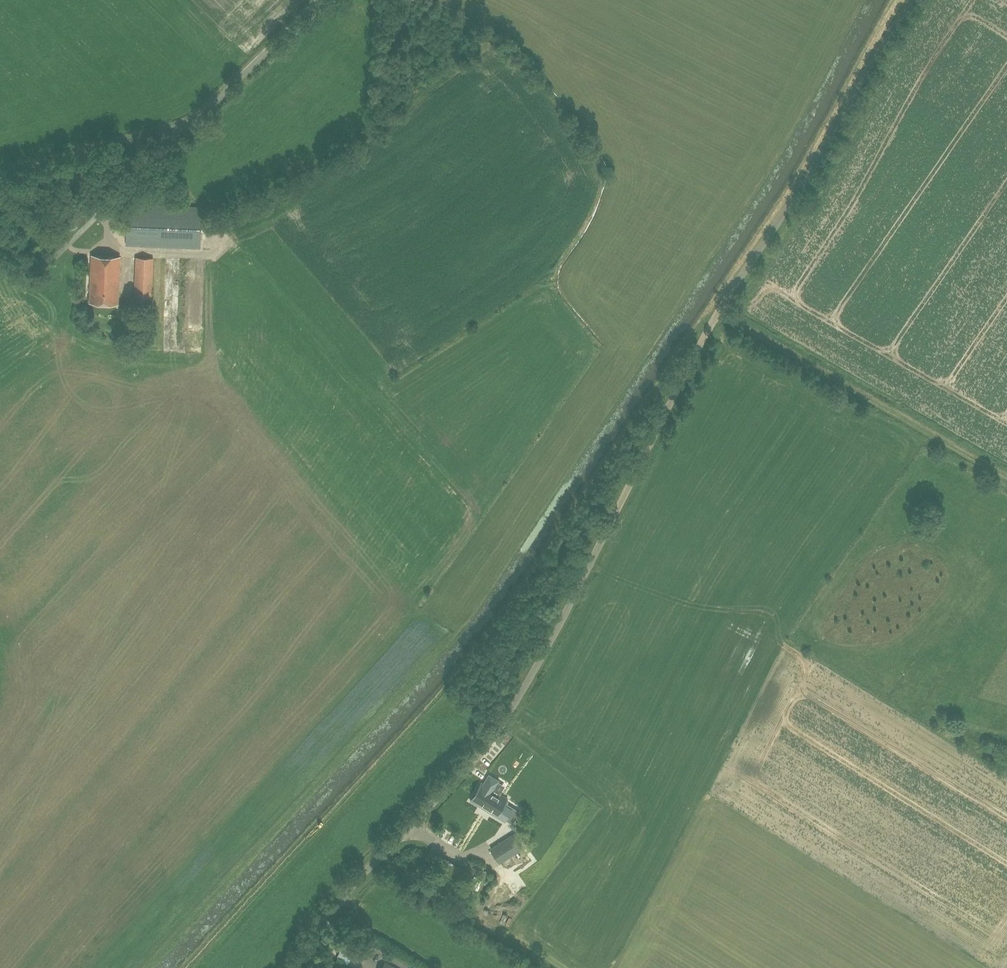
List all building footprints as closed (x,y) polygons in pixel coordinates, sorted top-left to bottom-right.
[(90,177),(91,188),(111,185),(109,175),(90,177)] [(202,207),(128,204),(127,245),(200,248),(202,207)] [(118,303),(120,257),(92,255),(90,302),(118,303)] [(151,303),(153,258),(136,258),(134,303),(151,303)] [(192,293),(205,293),(205,270),(192,269),(192,293)] [(168,334),(168,340),(179,340),(180,318),(167,318),(167,329),(173,329),(173,334),(168,334)] [(196,322),(190,322),(189,347),(204,347),(204,318),(197,318),(196,322)] [(482,782),(470,801),(504,821),(506,819),(512,809),(504,804),(506,800),(508,798),(500,794),(494,790),(498,782),(499,780),(489,774),(483,783),(482,782)] [(514,833),(490,848),(500,863),(524,848),(514,833)] [(546,848),(543,853),(557,861),(560,857),(546,848)] [(433,884),(442,887),(445,877),(437,874),(433,884)] [(350,962),(356,950),(345,945),(339,957),(350,962)] [(356,951),(352,960),(359,963),(363,954),(356,951)]
